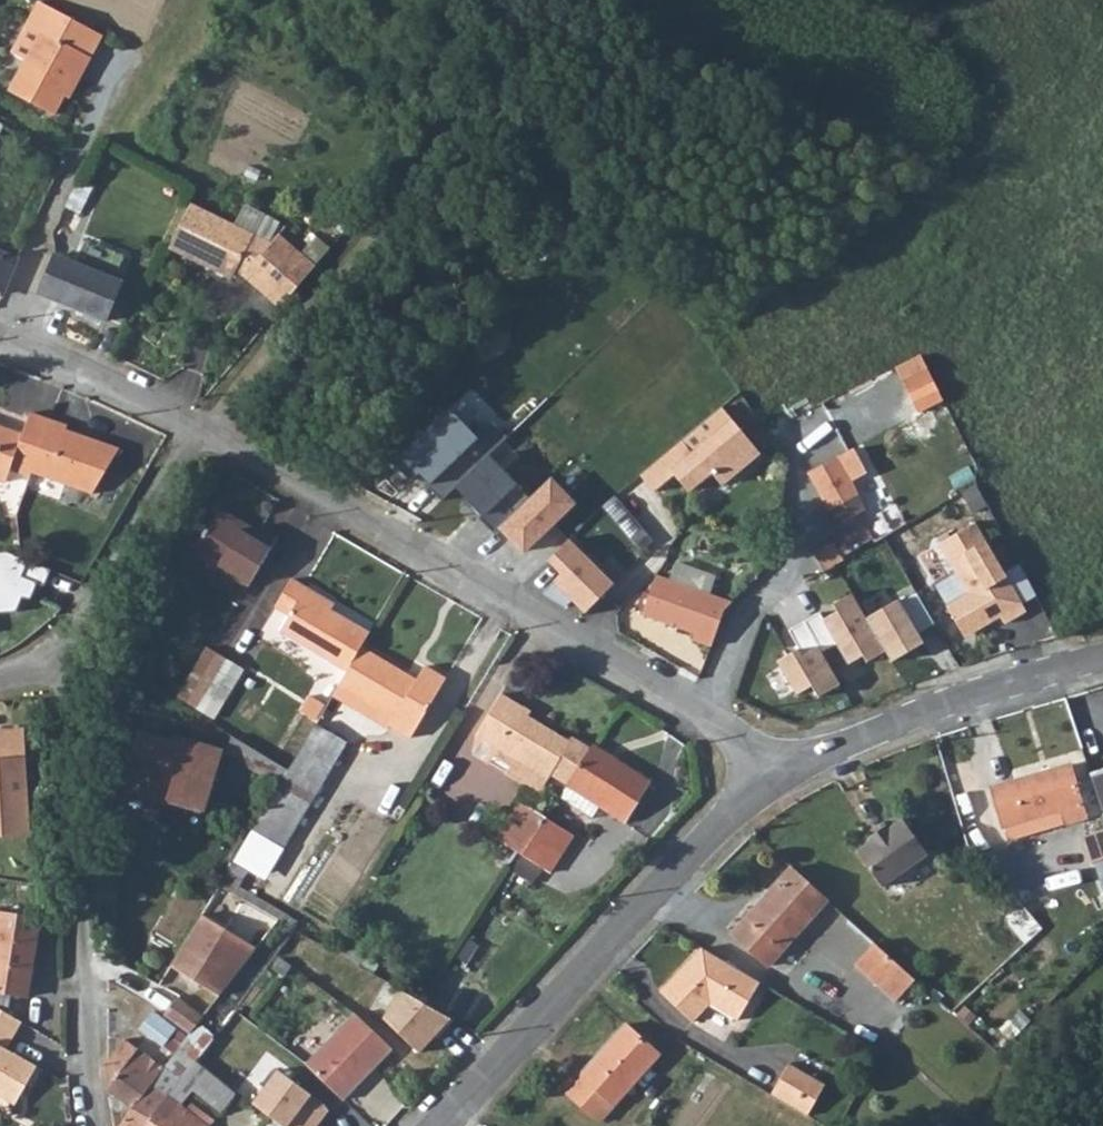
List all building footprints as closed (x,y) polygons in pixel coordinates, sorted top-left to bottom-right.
[(25,58),(9,88),(53,114),(67,88),(71,90),(88,59),(89,56),(88,56),(100,34),(39,0),(11,51),(25,58)] [(195,206),(172,251),(207,268),(210,265),(236,279),(239,274),(244,277),(259,290),(281,309),(301,286),(317,267),(279,235),(272,244),(258,237),(237,227),(195,206)] [(245,209),(237,227),(258,237),(272,244),(279,235),(284,229),(245,209)] [(0,254),(0,295),(2,296),(17,261),(0,254)] [(106,322),(121,284),(56,257),(40,295),(106,322)] [(510,360),(540,333),(534,327),(505,355),(510,360)] [(421,436),(461,397),(446,381),(406,420),(421,436)] [(465,401),(481,385),(478,382),(461,397),(465,401)] [(427,443),(467,403),(465,401),(461,397),(421,436),(427,443)] [(723,406),(640,472),(654,490),(674,473),(688,490),(712,471),(722,483),(761,452),(723,406)] [(22,434),(0,426),(0,478),(5,480),(10,468),(30,476),(32,471),(92,493),(118,448),(87,439),(85,443),(79,441),(77,435),(65,431),(67,426),(30,413),(22,434)] [(853,452),(809,475),(837,525),(826,532),(832,543),(813,554),(823,573),(844,561),(843,558),(873,540),(861,515),(867,511),(852,482),(866,474),(853,452)] [(449,511),(543,583),(536,592),(547,600),(554,591),(585,615),(610,589),(596,577),(578,564),(549,542),(489,493),(473,480),(449,511)] [(257,536),(259,532),(220,507),(217,512),(257,536)] [(192,552),(249,587),(279,537),(262,527),(259,532),(257,536),(217,512),(192,552)] [(556,521),(569,535),(578,528),(577,527),(565,514),(556,521)] [(975,525),(939,547),(969,596),(948,610),(963,634),(973,636),(1002,620),(1006,627),(1027,613),(975,525)] [(15,611),(22,596),(30,599),(37,583),(44,586),(52,569),(5,549),(0,550),(0,613),(15,611)] [(732,602),(656,574),(642,613),(695,633),(693,640),(711,646),(724,611),(732,602)] [(308,590),(292,581),(276,609),(290,617),(281,633),(348,673),(361,649),(370,634),(332,612),(304,595),(308,590)] [(805,659),(831,699),(859,680),(869,694),(885,683),(878,673),(848,628),(845,629),(834,614),(824,621),(801,585),(769,606),(805,659)] [(332,612),(336,606),(308,590),(304,595),(332,612)] [(395,719),(391,726),(412,739),(448,681),(446,679),(425,668),(417,682),(361,649),(348,673),(339,687),(395,719)] [(226,660),(208,650),(179,698),(197,709),(226,660)] [(214,718),(243,671),(226,660),(197,709),(214,718)] [(389,729),(391,726),(395,719),(339,687),(334,696),(389,729)] [(548,780),(550,776),(567,787),(567,786),(590,750),(573,740),(570,745),(520,715),(523,710),(500,695),(474,735),(517,761),(548,780)] [(283,848),(322,783),(346,742),(316,725),(296,756),(289,770),(253,831),(283,848)] [(0,732),(0,831),(6,831),(17,829),(27,826),(21,731),(0,732)] [(140,733),(134,754),(139,756),(128,789),(206,812),(224,752),(185,740),(183,746),(181,753),(175,751),(177,744),(140,733)] [(282,780),(290,764),(235,736),(227,752),(282,780)] [(601,807),(625,823),(650,785),(592,747),(590,750),(567,786),(601,807)] [(507,777),(538,796),(548,780),(517,761),(507,777)] [(1060,811),(1065,825),(1085,819),(1070,765),(992,787),(1004,828),(1060,811)] [(1093,770),(1102,801),(1102,767),(1093,770)] [(592,820),(601,807),(567,786),(567,787),(559,799),(592,820)] [(545,819),(518,804),(494,839),(522,856),(545,819)] [(1008,841),(1065,825),(1060,811),(1004,828),(1008,841)] [(551,874),(575,837),(546,819),(545,819),(522,856),(551,874)] [(882,888),(925,855),(900,820),(887,829),(885,827),(868,840),(870,842),(855,852),(882,888)] [(815,915),(827,901),(790,868),(778,882),(815,915)] [(235,897),(241,888),(245,881),(228,871),(219,887),(235,897)] [(732,932),(769,966),(815,915),(778,882),(732,932)] [(277,921),(293,930),(298,922),(241,888),(235,897),(277,921)] [(40,919),(0,912),(0,993),(27,998),(40,919)] [(192,930),(170,967),(220,997),(242,968),(256,949),(201,916),(192,930)] [(903,993),(915,980),(873,943),(861,956),(903,993)] [(660,994),(692,1023),(709,1006),(736,1022),(759,982),(703,949),(660,994)] [(854,965),(896,1002),(903,993),(861,956),(854,965)] [(165,1016),(191,1035),(205,1017),(179,998),(165,1016)] [(19,1104),(41,1065),(9,1047),(23,1022),(0,1008),(0,1093),(19,1104)] [(176,1055),(188,1039),(152,1012),(140,1028),(176,1055)] [(374,1068),(391,1051),(355,1015),(333,1037),(306,1064),(342,1101),(374,1068)] [(600,1122),(658,1057),(624,1025),(565,1090),(600,1122)] [(192,1067),(195,1063),(213,1039),(201,1029),(191,1041),(188,1039),(176,1055),(192,1067)] [(152,1085),(164,1070),(126,1041),(108,1064),(107,1078),(113,1082),(110,1086),(107,1091),(107,1093),(133,1110),(152,1085)] [(168,1097),(192,1067),(176,1055),(164,1070),(152,1085),(168,1097)] [(180,1106),(194,1091),(199,1094),(213,1076),(195,1063),(192,1067),(168,1097),(180,1106)] [(805,1119),(822,1089),(787,1069),(769,1098),(805,1119)] [(222,1113),(237,1094),(213,1076),(199,1094),(222,1113)] [(156,1113),(168,1097),(152,1085),(133,1110),(132,1112),(123,1125),(122,1125),(146,1125),(156,1113)] [(174,1125),(186,1110),(180,1106),(168,1097),(156,1113),(146,1125),(174,1125)] [(186,1110),(174,1125),(205,1125),(186,1110)]
